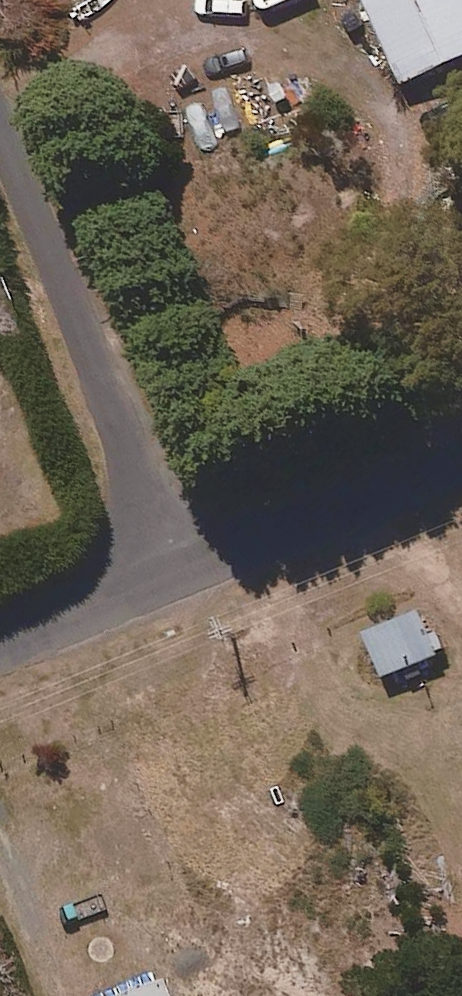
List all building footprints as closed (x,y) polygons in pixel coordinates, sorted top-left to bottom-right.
[(405,95),(461,68),(461,0),(360,0),(405,95)] [(430,650),(413,605),(357,627),(375,671),(430,650)]
